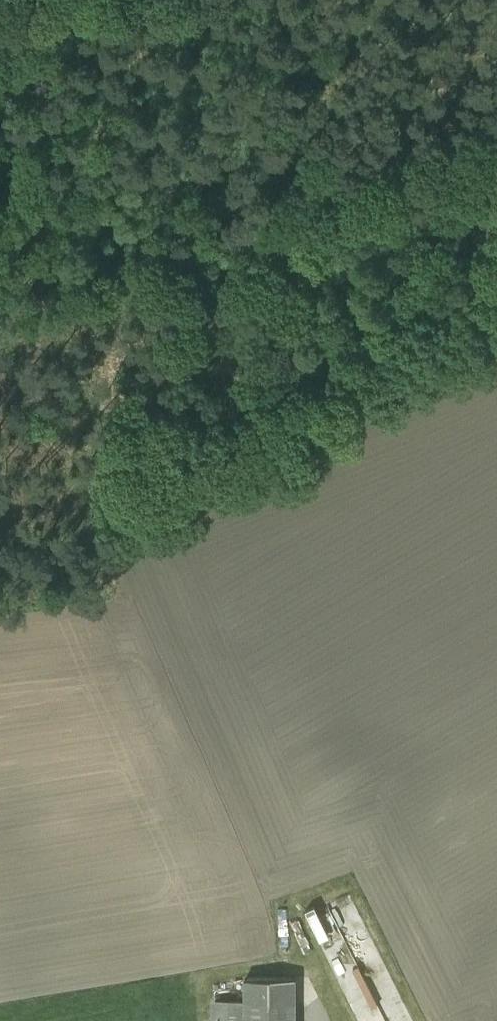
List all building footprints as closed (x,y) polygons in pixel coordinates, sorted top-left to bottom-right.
[(245,1002),(245,1020),(294,1020),(294,1002),(245,1002)]
